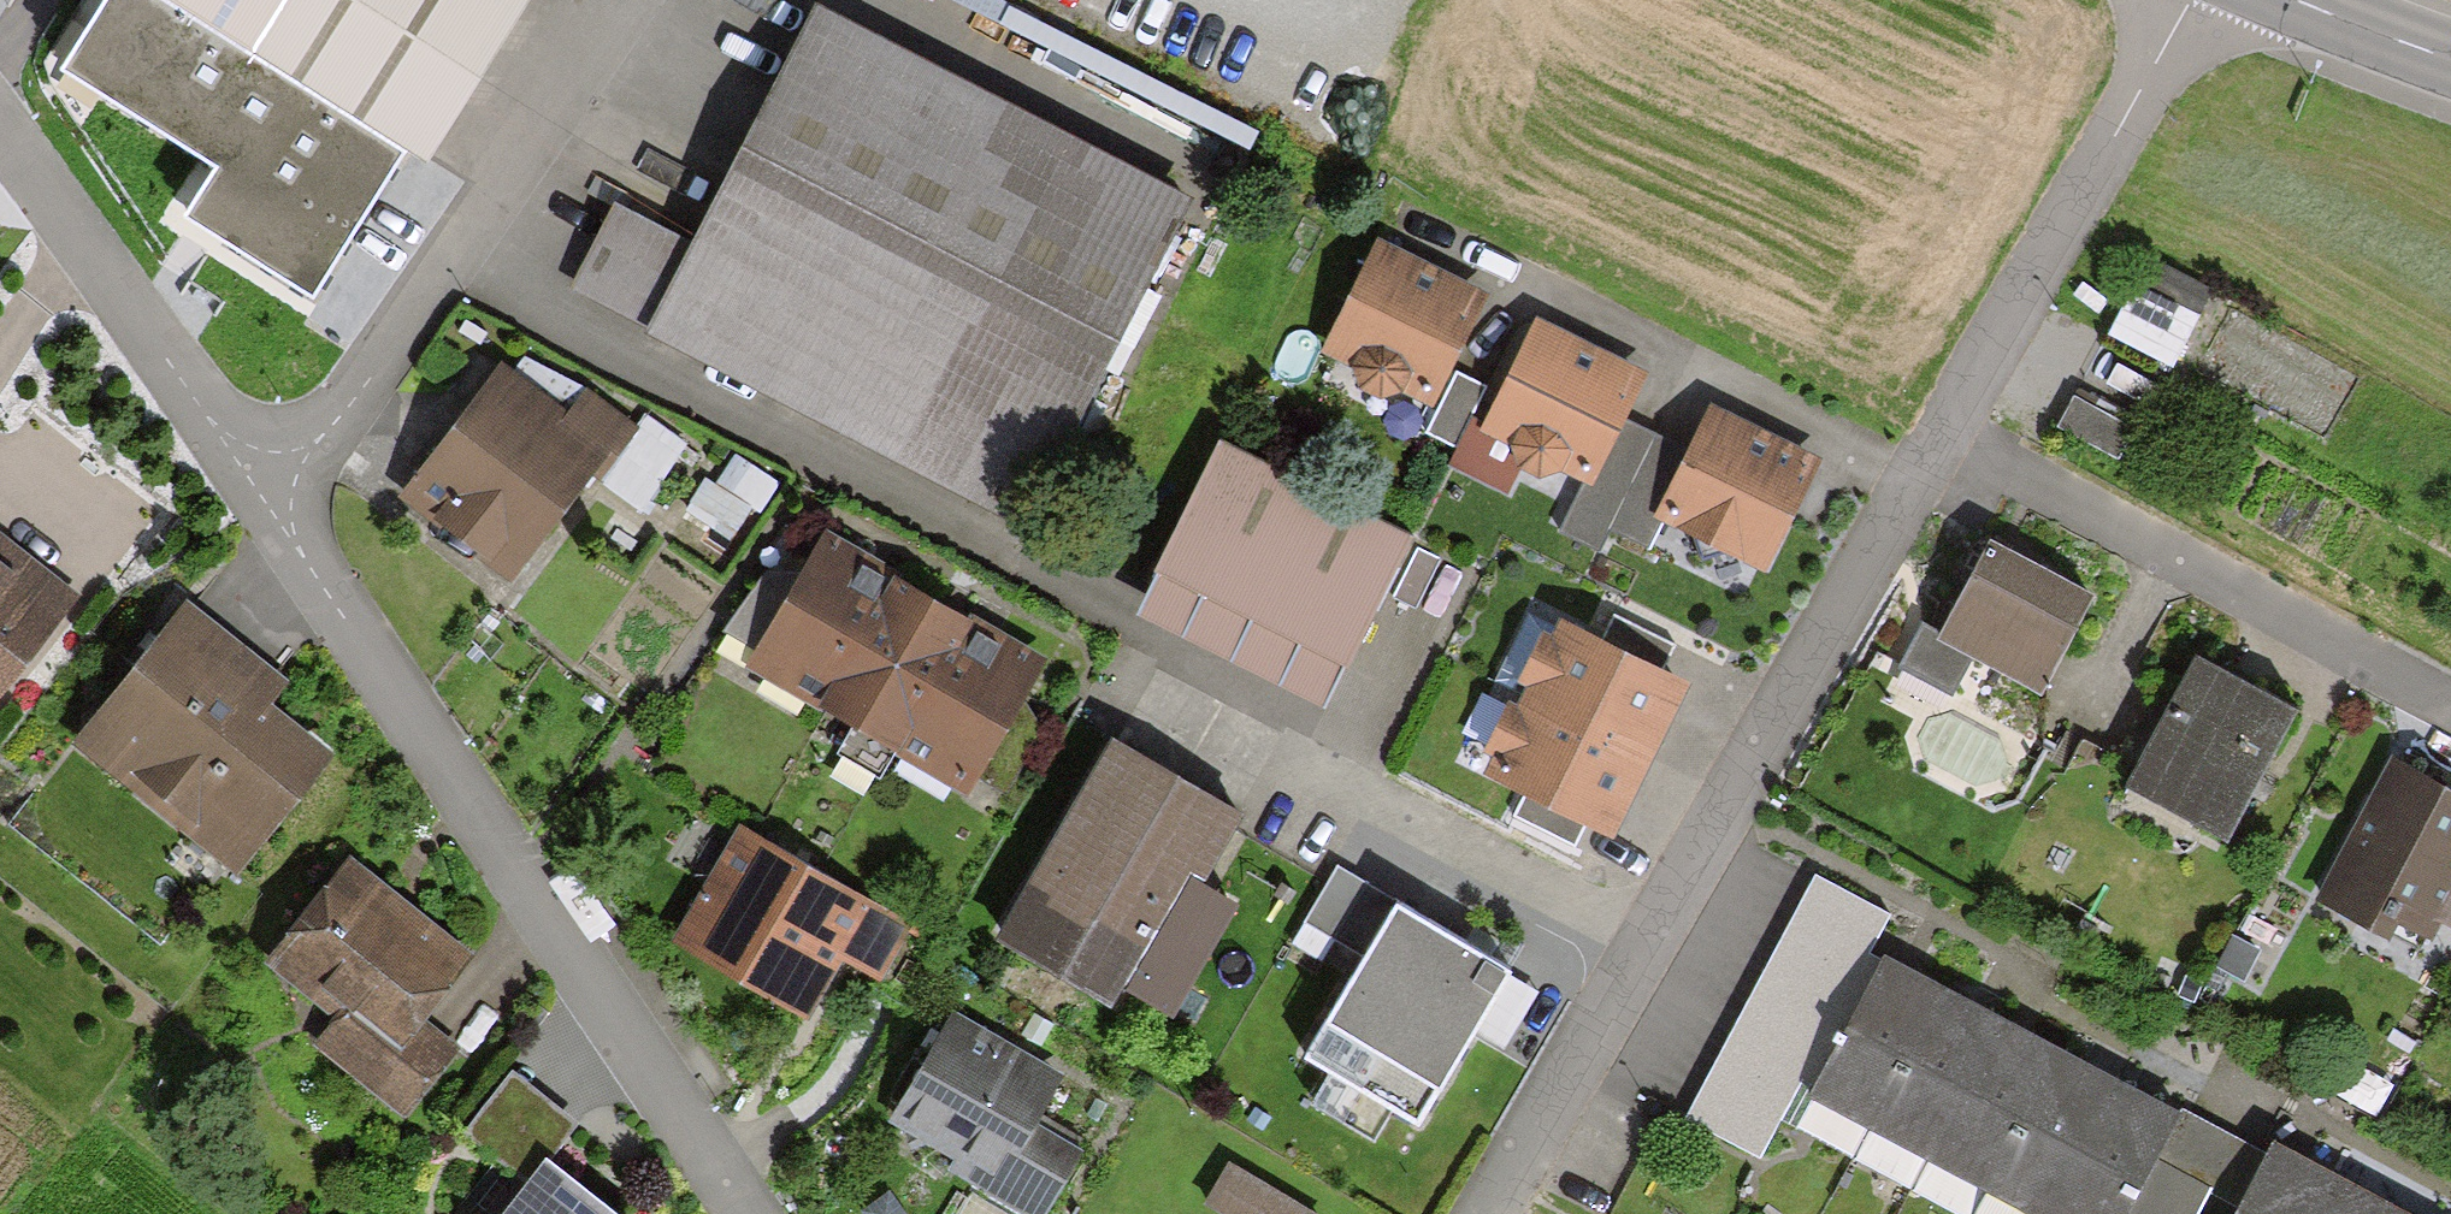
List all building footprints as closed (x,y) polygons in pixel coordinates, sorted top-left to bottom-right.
[(168,0),(83,0),(45,61),(204,160),(215,167),(182,217),(313,302),(409,156),(168,0)] [(409,156),(423,163),(525,0),(168,0),(409,156)] [(1178,190),(817,12),(699,250),(617,209),(575,294),(1018,512),(1178,190)] [(1477,291),(1371,240),(1319,346),(1426,398),(1477,291)] [(2116,330),(2181,364),(2208,311),(2143,277),(2116,330)] [(1632,368),(1526,317),(1474,423),(1580,475),(1610,413),(1632,368)] [(565,416),(502,365),(400,491),(504,575),(626,425),(585,391),(565,416)] [(1449,444),(1476,387),(1448,374),(1421,431),(1449,444)] [(2127,422),(2069,390),(2050,425),(2108,457),(2127,422)] [(1806,454),(1700,402),(1678,447),(1648,508),(1754,560),(1806,454)] [(1678,447),(1610,413),(1580,475),(1555,527),(1593,546),(1605,523),(1634,537),(1648,508),(1678,447)] [(1395,525),(1212,439),(1133,608),(1316,693),(1395,525)] [(893,571),(819,528),(741,660),(815,704),(893,571)] [(79,593),(0,533),(0,697),(79,593)] [(2078,587),(1986,536),(1935,628),(2027,679),(2078,587)] [(893,571),(815,704),(898,751),(974,615),(893,571)] [(284,679),(184,600),(72,740),(238,872),(333,753),(267,700),(284,679)] [(1674,642),(1613,613),(1602,637),(1662,666),(1674,642)] [(974,615),(898,751),(966,789),(1042,653),(974,615)] [(1602,637),(1559,617),(1551,633),(1541,629),(1515,683),(1522,687),(1516,700),(1509,696),(1481,753),(1491,758),(1483,774),(1524,794),(1584,823),(1613,837),(1637,788),(1666,729),(1690,680),(1662,666),(1602,637)] [(2281,697),(2184,649),(2118,782),(2216,830),(2281,697)] [(1226,800),(1101,733),(994,932),(1105,991),(1155,897),(1170,905),(1226,800)] [(2383,757),(2314,899),(2376,929),(2385,910),(2426,929),(2450,877),(2450,789),(2383,757)] [(1584,823),(1524,794),(1511,818),(1572,847),(1584,823)] [(896,918),(736,827),(674,937),(798,1007),(830,950),(866,971),(896,918)] [(457,948),(340,856),(260,956),(332,1013),(311,1040),(395,1107),(447,1043),(406,1011),(457,948)] [(1510,973),(1335,870),(1307,917),(1367,953),(1305,1058),(1330,1073),(1313,1103),(1375,1139),(1392,1110),(1420,1126),(1510,973)] [(1882,914),(1810,877),(1685,1117),(1757,1154),(1882,914)] [(1872,1127),(1947,987),(1886,954),(1811,1095),(1872,1127)] [(1872,1127),(1929,1158),(2005,1018),(1947,987),(1872,1127)] [(942,1010),(883,1114),(974,1165),(964,1183),(1020,1213),(1030,1213),(1067,1146),(1022,1121),(1050,1071),(942,1010)] [(1928,1159),(1986,1188),(2062,1048),(2005,1018),(1929,1158),(1928,1159)] [(2062,1048),(1986,1188),(2033,1213),(2052,1213),(2124,1081),(2062,1048)] [(523,1174),(543,1150),(567,1119),(503,1068),(459,1123),(523,1174)] [(2252,1150),(2124,1081),(2052,1213),(2219,1213),(2252,1150)] [(2261,1133),(2252,1150),(2219,1213),(2306,1213),(2331,1167),(2261,1133)] [(543,1150),(523,1174),(491,1213),(624,1213),(543,1150)] [(1220,1162),(1198,1201),(1220,1213),(1311,1213),(1220,1162)] [(2306,1213),(2379,1213),(2388,1196),(2331,1167),(2306,1213)] [(2379,1213),(2425,1213),(2388,1196),(2379,1213)]
